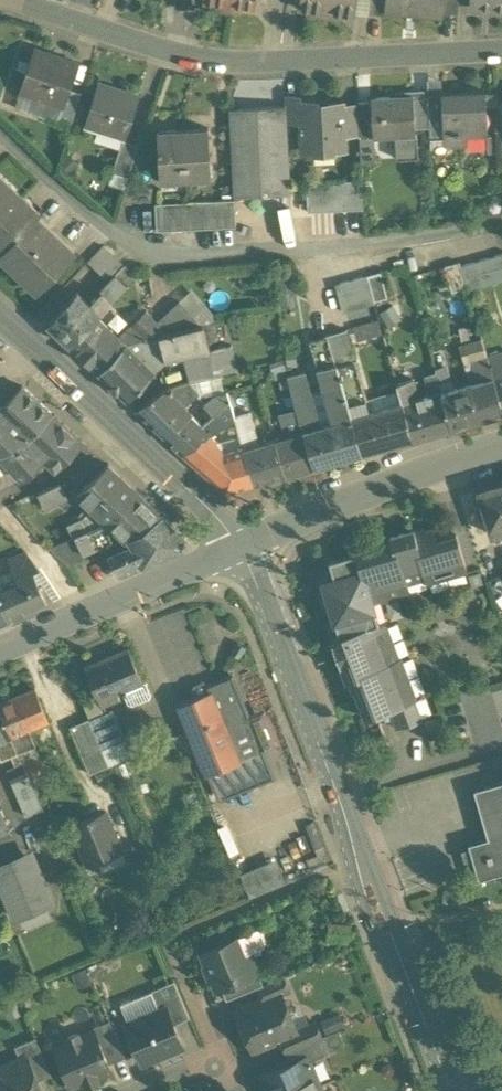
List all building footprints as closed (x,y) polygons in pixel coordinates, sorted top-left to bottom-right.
[(203,0),(221,2),(221,9),(228,10),(230,0),(203,0)] [(228,10),(236,11),(237,4),(256,6),(256,0),(230,0),(228,10)] [(300,6),(318,8),(318,13),(327,14),(329,0),(300,0),(300,6)] [(327,14),(336,15),(336,10),(355,12),(357,0),(329,0),(327,14)] [(368,14),(386,16),(386,10),(387,0),(370,0),(368,14)] [(386,10),(442,14),(443,11),(444,0),(387,0),(386,10)] [(443,11),(458,12),(459,0),(444,0),(443,11)] [(78,62),(36,48),(22,91),(64,105),(78,62)] [(440,81),(428,82),(429,96),(430,126),(442,125),(441,93),(440,81)] [(138,97),(98,84),(85,123),(126,136),(138,97)] [(485,91),(441,93),(442,125),(443,137),(487,135),(485,91)] [(301,93),(286,94),(286,105),(287,120),(301,120),(300,100),(302,100),(301,93)] [(413,95),(371,96),(371,100),(373,136),(396,135),(397,157),(418,156),(417,127),(415,97),(414,97),(413,95)] [(429,96),(415,97),(417,127),(430,126),(429,96)] [(344,101),(318,102),(318,99),(302,100),(300,100),(301,120),(303,150),(314,150),(314,152),(335,151),(335,149),(346,148),(346,134),(344,104),(344,101)] [(358,101),(358,103),(361,137),(373,136),(371,100),(358,101)] [(358,103),(344,104),(346,134),(360,134),(358,103)] [(286,105),(230,108),(235,196),(291,193),(287,120),(286,105)] [(208,127),(157,130),(160,181),(211,178),(208,127)] [(373,136),(361,137),(362,161),(375,160),(373,136)] [(123,140),(112,171),(128,176),(138,145),(123,140)] [(0,175),(0,249),(2,250),(0,252),(0,255),(38,291),(75,253),(37,217),(40,213),(0,175)] [(362,179),(307,181),(308,211),(364,208),(362,179)] [(160,193),(160,203),(187,201),(187,191),(160,193)] [(236,226),(235,199),(187,201),(160,203),(155,203),(157,230),(236,226)] [(89,260),(108,278),(122,263),(103,245),(89,260)] [(460,265),(467,286),(468,290),(501,280),(501,252),(460,265)] [(459,261),(444,265),(452,291),(467,286),(460,265),(459,261)] [(125,266),(116,276),(127,286),(135,276),(125,266)] [(380,271),(367,274),(374,300),(387,296),(380,271)] [(367,274),(335,283),(342,311),(375,302),(374,300),(367,274)] [(116,276),(105,287),(102,292),(112,301),(127,286),(116,276)] [(194,288),(179,300),(200,325),(203,325),(222,320),(194,288)] [(77,291),(47,323),(70,345),(97,316),(112,301),(102,292),(91,304),(77,291)] [(179,300),(157,320),(170,333),(185,329),(200,325),(179,300)] [(157,320),(145,309),(119,337),(126,344),(141,340),(170,333),(157,320)] [(97,316),(70,345),(98,372),(126,344),(119,337),(97,316)] [(380,318),(355,323),(358,338),(383,333),(380,318)] [(203,325),(200,325),(185,329),(191,354),(209,349),(203,325)] [(345,328),(327,333),(336,363),(354,358),(345,328)] [(170,333),(141,340),(143,349),(137,355),(126,344),(98,372),(127,399),(165,361),(184,356),(191,354),(185,329),(170,333)] [(336,363),(327,333),(309,339),(332,419),(330,423),(351,417),(336,363)] [(473,361),(487,356),(482,339),(467,343),(473,361)] [(209,349),(191,354),(184,356),(190,381),(213,376),(239,370),(233,344),(209,349)] [(487,356),(493,377),(501,375),(501,352),(487,356)] [(473,366),(475,374),(487,376),(487,379),(493,377),(487,356),(473,361),(466,363),(467,368),(473,366)] [(402,401),(369,410),(354,358),(336,363),(351,417),(362,452),(412,438),(402,401)] [(305,371),(287,375),(294,403),(295,403),(298,413),(303,431),(304,430),(321,425),(305,371)] [(436,372),(426,375),(431,393),(441,390),(436,372)] [(493,377),(501,408),(501,375),(493,377)] [(190,381),(167,387),(175,396),(193,399),(203,397),(208,393),(207,389),(216,387),(213,376),(190,381)] [(441,392),(451,427),(501,412),(501,408),(493,377),(487,379),(441,392)] [(413,378),(397,383),(402,401),(418,396),(413,378)] [(0,409),(0,455),(26,442),(53,414),(23,385),(0,409)] [(167,387),(136,409),(165,437),(192,413),(175,396),(167,387)] [(227,391),(230,400),(235,416),(251,412),(244,387),(227,391)] [(418,396),(402,401),(412,438),(451,427),(441,392),(441,390),(431,393),(418,396)] [(192,413),(165,437),(181,452),(211,432),(235,416),(230,400),(225,404),(223,401),(217,406),(220,409),(202,424),(192,413)] [(294,403),(283,406),(280,413),(281,419),(282,419),(282,418),(298,413),(295,403),(294,403)] [(251,412),(235,416),(238,429),(254,425),(251,412)] [(54,413),(53,414),(26,442),(0,455),(21,480),(32,474),(31,473),(44,460),(56,471),(84,441),(54,413)] [(298,413),(282,418),(282,419),(287,435),(275,438),(285,474),(314,466),(304,430),(303,431),(298,413)] [(211,432),(218,445),(241,438),(238,429),(235,416),(211,432)] [(321,425),(304,430),(314,466),(362,452),(351,417),(330,423),(321,425)] [(254,425),(238,429),(241,438),(243,447),(244,447),(259,443),(254,425)] [(211,432),(181,452),(194,463),(195,461),(223,453),(218,445),(211,432)] [(259,443),(244,447),(253,483),(285,474),(275,438),(259,443)] [(223,453),(195,461),(194,463),(222,487),(231,490),(253,483),(244,447),(243,447),(223,453)] [(108,463),(78,491),(93,506),(83,517),(70,523),(76,536),(108,520),(109,520),(138,492),(139,491),(108,463)] [(67,475),(37,491),(45,507),(76,491),(67,475)] [(480,491),(483,503),(477,505),(480,517),(487,515),(492,534),(501,532),(501,484),(480,491)] [(138,492),(109,520),(108,520),(76,536),(84,553),(112,540),(109,532),(117,528),(128,538),(163,515),(138,492)] [(186,536),(163,515),(128,538),(132,543),(144,562),(183,545),(186,536)] [(381,543),(356,550),(356,552),(329,559),(333,573),(330,574),(322,590),(323,592),(319,593),(324,608),(331,606),(335,621),(328,623),(332,639),(331,639),(333,642),(332,642),(341,665),(347,681),(350,680),(353,690),(355,689),(366,718),(383,712),(386,721),(394,717),(398,728),(422,719),(415,700),(417,699),(401,658),(399,658),(387,626),(380,622),(384,614),(380,600),(409,592),(406,583),(426,577),(427,582),(467,571),(457,533),(437,539),(434,528),(416,533),(414,529),(390,536),(391,537),(380,540),(381,543)] [(76,536),(51,547),(53,551),(69,565),(86,557),(84,553),(76,536)] [(128,538),(106,548),(108,554),(132,543),(128,538)] [(132,543),(108,554),(118,573),(144,562),(132,543)] [(27,553),(9,561),(18,577),(33,571),(40,567),(27,553)] [(0,584),(0,600),(9,620),(47,603),(33,571),(18,577),(0,584)] [(9,620),(0,600),(0,624),(9,620)] [(166,628),(186,624),(183,609),(147,617),(152,641),(168,638),(166,628)] [(129,647),(85,666),(101,705),(116,700),(113,694),(123,690),(129,703),(133,705),(149,698),(151,694),(146,681),(144,681),(129,647)] [(213,770),(264,750),(263,749),(233,675),(232,673),(206,684),(206,686),(207,686),(209,692),(196,697),(196,696),(194,697),(194,698),(181,703),(179,704),(192,735),(193,734),(208,772),(213,770)] [(0,702),(0,707),(19,752),(19,751),(36,744),(30,729),(50,720),(36,687),(0,702)] [(2,759),(14,754),(17,761),(22,759),(19,751),(19,752),(0,707),(0,754),(2,759)] [(113,708),(89,718),(102,749),(126,739),(113,708)] [(89,718),(70,726),(90,774),(109,765),(102,749),(89,718)] [(264,750),(213,770),(224,797),(275,776),(264,750)] [(24,764),(29,776),(30,776),(46,769),(40,757),(24,764)] [(22,759),(17,761),(19,766),(7,771),(26,815),(43,808),(30,776),(29,776),(24,764),(22,759)] [(210,803),(224,797),(213,770),(208,772),(199,776),(210,803)] [(476,789),(490,837),(470,843),(480,878),(501,872),(501,781),(476,789)] [(0,805),(0,838),(12,833),(0,805)] [(106,811),(72,825),(88,864),(123,849),(106,811)] [(0,864),(0,875),(19,918),(47,906),(24,854),(0,864)] [(280,858),(242,867),(248,892),(286,882),(280,858)] [(330,922),(328,941),(352,943),(353,924),(330,922)] [(236,938),(228,935),(222,937),(219,945),(202,952),(207,963),(205,964),(212,979),(214,979),(218,988),(222,987),(255,973),(254,971),(253,969),(255,963),(252,956),(246,954),(239,936),(236,938)] [(255,973),(222,987),(227,999),(259,985),(264,984),(260,974),(254,971),(255,973)] [(264,984),(259,985),(265,998),(281,991),(282,992),(290,989),(284,975),(264,984)] [(175,980),(151,990),(160,1010),(167,1007),(174,1024),(190,1017),(175,980)] [(265,998),(237,1010),(254,1049),(281,1038),(298,1031),(297,1029),(282,992),(281,991),(265,998)] [(160,1010),(127,1025),(142,1061),(183,1044),(174,1024),(167,1007),(160,1010)] [(321,1020),(327,1033),(345,1025),(340,1012),(321,1020)] [(110,1019),(93,1026),(94,1029),(95,1029),(109,1063),(125,1056),(110,1019)] [(316,1021),(297,1029),(298,1031),(281,1038),(286,1051),(322,1035),(316,1021)] [(94,1029),(80,1035),(79,1031),(67,1036),(68,1040),(54,1046),(71,1087),(85,1081),(87,1084),(99,1079),(97,1076),(112,1069),(109,1063),(95,1029),(94,1029)] [(322,1035),(286,1051),(291,1063),(306,1056),(308,1061),(329,1052),(322,1035)] [(52,1074),(36,1036),(15,1045),(21,1059),(27,1056),(38,1080),(52,1074)] [(27,1056),(21,1059),(0,1068),(0,1090),(42,1090),(38,1080),(27,1056)] [(258,1077),(264,1090),(304,1090),(318,1085),(308,1061),(306,1056),(291,1063),(258,1077)]
